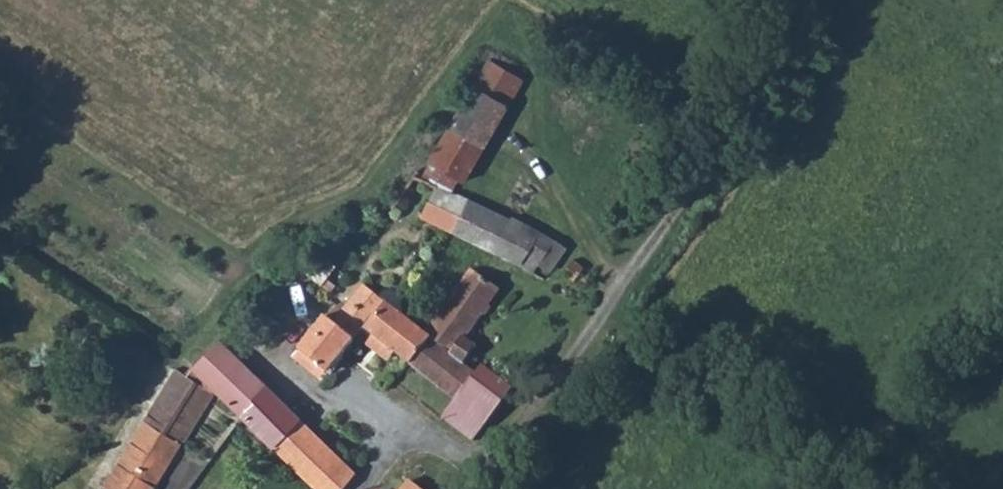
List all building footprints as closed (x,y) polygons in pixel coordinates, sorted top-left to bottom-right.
[(447,200),(507,232),(524,201),(509,193),(504,190),(474,174),(466,170),(447,200)] [(609,274),(623,248),(567,215),(564,222),(524,201),(507,232),(574,267),(572,271),(587,277),(593,266),(609,274)] [(391,271),(377,260),(360,281),(373,293),(391,271)] [(316,285),(334,301),(347,288),(329,270),(316,285)] [(473,350),(478,354),(459,376),(497,410),(481,429),(514,458),(563,401),(531,373),(518,388),(504,378),(520,358),(512,351),(552,298),(524,279),(473,350)] [(360,308),(373,293),(360,281),(347,297),(360,308)] [(429,334),(435,339),(446,325),(414,296),(389,324),(379,335),(399,351),(413,334),(421,342),(422,343),(429,334)] [(379,335),(389,324),(381,317),(369,326),(379,335)] [(435,339),(429,334),(422,343),(441,359),(460,338),(451,330),(446,325),(435,339)] [(369,379),(373,382),(399,351),(379,335),(369,326),(343,357),(344,358),(369,379)] [(305,419),(225,336),(190,370),(187,367),(149,421),(181,442),(183,443),(221,384),(280,445),(305,419)] [(443,361),(459,376),(478,354),(473,350),(460,338),(441,359),(443,361)] [(422,343),(421,342),(415,349),(437,369),(443,361),(441,359),(422,343)] [(181,442),(149,421),(187,367),(182,363),(102,488),(152,488),(181,442)] [(360,475),(305,419),(280,445),(291,457),(322,488),(346,488),(360,475)]
